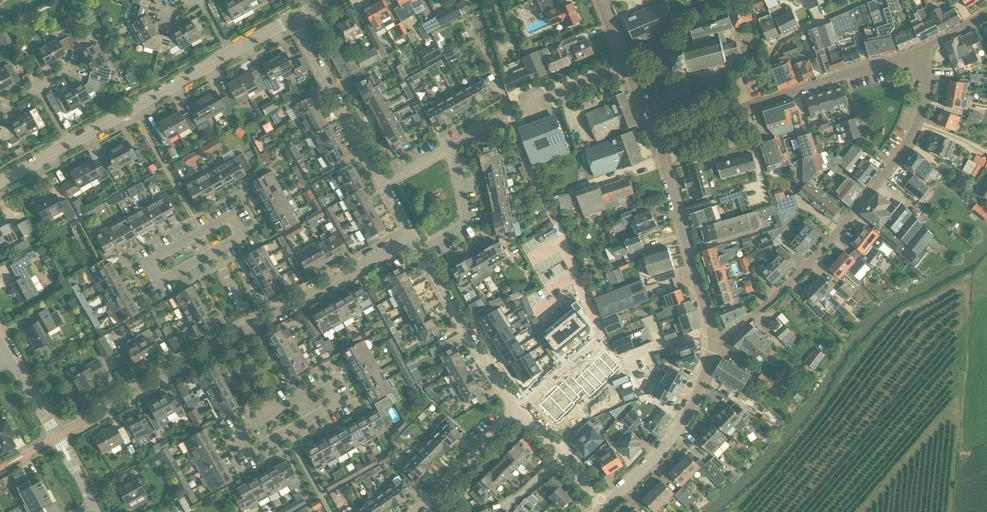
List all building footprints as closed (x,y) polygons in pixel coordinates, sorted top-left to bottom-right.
[(164,0),(133,0),(132,4),(134,5),(149,9),(150,3),(154,1),(156,4),(164,0)] [(235,0),(229,0),(224,3),(218,6),(228,24),(233,21),(244,15),(235,0)] [(266,0),(235,0),(244,15),(253,10),(250,5),(257,1),(263,3),(266,1),(266,0)] [(408,0),(396,0),(401,8),(400,8),(404,15),(409,12),(405,6),(410,3),(408,0)] [(410,3),(413,9),(422,4),(420,0),(408,0),(410,3)] [(462,16),(470,12),(464,0),(456,5),(462,16)] [(572,4),(559,9),(555,0),(537,0),(538,2),(538,3),(544,17),(549,15),(553,24),(563,20),(566,27),(579,21),(572,4)] [(752,9),(754,8),(765,3),(764,0),(758,0),(749,3),(752,9)] [(769,10),(778,5),(776,2),(778,1),(777,0),(765,0),(769,10)] [(809,10),(820,5),(817,0),(805,0),(809,10)] [(887,0),(875,0),(868,3),(871,12),(868,13),(872,27),(873,26),(873,29),(876,28),(877,28),(880,36),(877,37),(882,56),(897,52),(890,34),(895,26),(890,12),(887,0)] [(900,9),(897,0),(887,0),(890,12),(900,9)] [(372,6),(380,20),(385,17),(388,24),(393,21),(390,15),(389,15),(381,1),(372,6)] [(665,1),(625,18),(636,44),(676,27),(665,1)] [(214,13),(217,11),(212,2),(209,4),(214,13)] [(858,26),(863,25),(864,28),(866,39),(865,39),(870,58),(882,56),(877,37),(880,36),(877,28),(876,28),(873,29),(873,26),(872,27),(868,13),(865,4),(853,9),(858,26)] [(149,9),(134,5),(130,19),(132,23),(129,24),(135,34),(153,24),(147,15),(149,9)] [(736,8),(729,11),(736,28),(743,25),(743,24),(754,20),(748,5),(736,10),(736,8)] [(380,20),(372,6),(363,11),(371,24),(364,28),(370,39),(376,36),(374,33),(384,28),(380,20)] [(788,14),(784,15),(791,30),(799,27),(792,12),(793,12),(790,6),(785,8),(788,14)] [(930,13),(941,32),(962,20),(955,9),(952,10),(950,6),(941,11),(939,8),(930,13)] [(941,32),(933,18),(927,21),(925,16),(926,16),(923,8),(917,11),(919,14),(931,37),(941,32)] [(836,35),(843,33),(859,29),(859,28),(858,26),(853,9),(831,19),(836,35)] [(911,21),(914,27),(921,42),(931,37),(919,14),(917,11),(918,12),(914,14),(916,18),(911,21)] [(736,42),(727,44),(724,31),(734,28),(728,13),(690,27),(693,39),(718,32),(720,40),(682,50),(683,54),(671,57),(675,71),(687,68),(688,71),(704,67),(705,72),(711,70),(710,66),(726,62),(725,56),(739,53),(736,42)] [(761,24),(768,41),(779,36),(772,19),(772,20),(770,14),(759,19),(761,24)] [(782,34),(791,30),(784,15),(776,19),(782,34)] [(336,26),(345,42),(346,42),(348,46),(355,42),(353,38),(361,33),(353,17),(336,26)] [(422,25),(427,34),(441,27),(436,17),(427,22),(422,24),(422,25)] [(191,21),(188,23),(181,27),(191,44),(201,39),(207,35),(197,18),(192,21),(191,21)] [(836,35),(831,19),(829,20),(831,23),(818,27),(825,48),(833,45),(835,53),(829,55),(826,56),(830,70),(831,70),(845,66),(840,49),(836,35)] [(406,33),(400,23),(395,26),(402,37),(407,34),(406,33)] [(160,51),(164,36),(158,34),(153,24),(135,34),(140,44),(142,43),(145,47),(160,51)] [(181,50),(191,44),(181,27),(171,32),(173,36),(170,38),(164,36),(161,48),(169,50),(178,44),(181,50)] [(821,73),(830,70),(826,56),(829,55),(825,48),(818,27),(807,31),(821,73)] [(914,27),(894,35),(897,42),(895,43),(898,51),(921,42),(914,27)] [(516,31),(519,38),(525,35),(522,28),(516,31)] [(411,30),(406,33),(407,34),(412,43),(417,40),(411,30)] [(945,43),(945,44),(955,69),(959,68),(960,72),(966,70),(964,66),(979,60),(975,50),(969,52),(967,47),(980,42),(975,30),(962,36),(961,34),(945,43)] [(11,42),(5,32),(0,35),(0,49),(11,42)] [(79,33),(77,39),(74,51),(79,52),(85,62),(103,52),(97,42),(92,45),(86,35),(79,33)] [(860,58),(853,36),(844,39),(843,33),(836,35),(840,49),(841,49),(845,62),(860,58)] [(382,47),(376,36),(370,39),(377,50),(382,47)] [(68,49),(74,51),(77,39),(69,37),(60,42),(56,37),(47,42),(57,60),(66,55),(64,51),(68,49)] [(567,53),(573,50),(577,60),(592,53),(586,39),(577,43),(574,37),(563,42),(567,53)] [(541,50),(537,51),(544,68),(548,66),(550,72),(571,63),(561,41),(547,46),(551,54),(544,57),(541,50)] [(47,66),(57,60),(47,42),(36,48),(37,48),(32,50),(32,53),(41,69),(47,65),(47,66)] [(435,44),(419,53),(426,65),(442,56),(435,44)] [(779,89),(799,82),(792,66),(790,59),(792,59),(790,54),(799,50),(797,44),(782,50),(785,56),(779,58),(780,61),(770,65),(779,89)] [(381,59),(378,52),(377,50),(375,48),(345,64),(337,48),(328,52),(343,80),(381,59)] [(636,53),(638,59),(652,54),(650,49),(636,53)] [(537,51),(522,58),(525,66),(516,70),(517,73),(503,79),(506,90),(531,80),(545,74),(543,68),(544,68),(537,51)] [(109,62),(103,52),(85,62),(91,72),(89,78),(101,81),(105,68),(103,65),(109,62)] [(284,53),(273,59),(282,75),(284,79),(289,80),(297,76),(303,72),(297,60),(291,64),(284,53)] [(303,57),(297,60),(303,72),(310,68),(303,57)] [(268,77),(262,80),(266,89),(267,88),(268,91),(271,89),(272,91),(275,91),(279,89),(280,86),(276,79),(282,75),(273,59),(261,66),(268,77)] [(792,66),(799,82),(816,76),(809,59),(792,66)] [(31,62),(27,65),(31,72),(35,69),(31,62)] [(429,73),(438,67),(435,63),(426,68),(429,73)] [(4,66),(0,68),(0,92),(14,84),(20,80),(11,64),(9,64),(4,66)] [(371,66),(355,75),(359,83),(355,85),(360,95),(379,84),(381,83),(371,66)] [(417,73),(419,78),(429,73),(426,68),(417,73)] [(238,79),(247,95),(254,91),(256,94),(266,89),(262,80),(260,78),(254,81),(249,72),(238,79)] [(126,77),(133,89),(139,85),(132,73),(126,77)] [(421,81),(419,78),(417,73),(411,77),(415,84),(421,81)] [(971,74),(971,81),(975,81),(975,83),(984,83),(984,81),(986,81),(986,74),(971,74)] [(72,88),(82,106),(92,100),(89,95),(95,91),(101,93),(104,91),(107,83),(101,81),(89,78),(87,84),(84,86),(82,82),(72,88)] [(249,98),(247,95),(238,79),(227,85),(228,88),(223,91),(226,97),(228,101),(232,108),(249,98)] [(482,101),(491,96),(482,80),(475,84),(474,81),(471,82),(482,101)] [(948,89),(967,92),(969,81),(963,80),(963,82),(950,80),(948,89)] [(400,85),(406,94),(410,91),(405,82),(400,85)] [(470,87),(463,91),(472,106),(482,101),(471,82),(468,84),(470,87)] [(381,87),(379,84),(376,86),(360,95),(366,104),(382,95),(378,89),(381,87)] [(833,87),(839,107),(849,104),(844,87),(838,88),(837,86),(833,87)] [(688,87),(670,93),(676,108),(694,102),(688,87)] [(830,110),(831,109),(839,107),(833,87),(829,88),(830,91),(825,92),(830,110)] [(62,93),(62,94),(56,96),(66,114),(73,110),(73,111),(82,106),(72,88),(62,93)] [(948,89),(947,97),(968,101),(972,101),(972,96),(966,95),(967,92),(948,89)] [(411,104),(416,101),(410,91),(406,94),(411,104)] [(472,107),(472,106),(463,91),(456,94),(455,91),(452,93),(462,111),(471,106),(472,107)] [(815,92),(821,112),(830,110),(825,92),(820,94),(819,91),(815,92)] [(234,112),(232,108),(228,101),(222,104),(215,92),(203,98),(213,115),(221,111),(224,117),(234,112)] [(815,92),(810,93),(811,96),(806,97),(811,115),(821,112),(815,92)] [(445,101),(453,117),(454,117),(453,116),(462,111),(452,93),(450,94),(451,97),(445,101)] [(621,131),(637,124),(625,93),(609,99),(610,104),(621,131)] [(676,108),(670,93),(652,100),(658,115),(659,114),(661,116),(665,115),(665,112),(676,108)] [(382,95),(366,104),(366,105),(367,104),(372,113),(387,105),(390,103),(389,101),(386,103),(382,95)] [(292,108),(297,118),(316,107),(310,97),(302,101),(300,96),(284,105),(287,111),(292,108)] [(762,107),(762,108),(769,128),(776,137),(795,131),(791,121),(789,112),(797,110),(793,97),(762,107)] [(967,107),(968,101),(947,97),(946,106),(962,108),(962,107),(967,107)] [(205,120),(213,115),(203,98),(192,105),(199,117),(193,120),(199,132),(208,127),(205,120)] [(444,122),(453,117),(445,101),(438,105),(436,102),(433,103),(444,122)] [(392,106),(390,103),(387,105),(372,113),(377,123),(392,114),(389,107),(392,106)] [(433,108),(425,112),(434,128),(444,122),(433,103),(431,105),(433,108)] [(597,141),(621,131),(610,104),(587,114),(597,141)] [(316,107),(297,118),(303,128),(321,118),(316,107)] [(19,117),(30,135),(40,129),(45,126),(35,108),(30,111),(19,117)] [(962,126),(964,119),(942,111),(941,114),(939,114),(938,116),(937,118),(938,120),(937,123),(956,131),(958,131),(959,129),(962,126)] [(189,116),(188,116),(183,119),(179,112),(169,117),(179,134),(189,128),(190,131),(195,128),(189,116)] [(381,132),(381,133),(397,124),(401,122),(399,120),(401,119),(397,112),(392,114),(377,123),(382,132),(381,132)] [(0,133),(0,139),(7,141),(17,135),(20,141),(30,135),(19,117),(10,122),(12,126),(8,128),(2,126),(0,133)] [(168,140),(179,134),(169,117),(159,123),(163,130),(157,133),(164,146),(170,142),(168,140)] [(843,132),(864,126),(863,121),(859,122),(858,117),(839,122),(843,132)] [(321,118),(303,128),(308,138),(329,126),(326,127),(321,118)] [(536,145),(526,148),(533,166),(570,152),(558,119),(543,124),(530,129),(534,139),(536,145)] [(402,124),(401,122),(397,124),(381,133),(387,142),(403,133),(399,126),(402,124)] [(311,137),(316,146),(335,136),(329,126),(308,138),(309,138),(311,137)] [(866,130),(864,126),(843,132),(845,141),(863,136),(862,131),(866,130)] [(536,145),(534,139),(530,129),(521,133),(526,148),(536,145)] [(613,139),(623,167),(623,168),(642,161),(632,132),(613,139)] [(408,143),(403,133),(387,142),(392,152),(408,143)] [(811,133),(797,138),(802,158),(805,157),(811,155),(817,153),(815,145),(813,141),(812,137),(811,133)] [(933,133),(927,149),(950,158),(956,142),(933,133)] [(335,136),(316,146),(322,156),(340,146),(335,136)] [(786,160),(785,158),(783,158),(777,138),(759,143),(768,170),(771,169),(769,165),(779,162),(781,166),(789,163),(787,159),(786,160)] [(218,139),(213,141),(217,149),(222,146),(218,139)] [(260,152),(264,149),(259,139),(259,140),(254,142),(260,152)] [(623,167),(613,139),(586,149),(596,177),(623,167)] [(145,160),(144,159),(138,149),(133,152),(127,141),(116,147),(126,164),(136,158),(139,164),(145,160)] [(217,149),(213,141),(203,147),(207,155),(217,149)] [(834,159),(832,161),(837,166),(839,163),(866,185),(879,170),(864,158),(870,152),(857,141),(854,145),(843,158),(838,154),(834,159)] [(290,148),(295,158),(301,155),(295,145),(294,146),(290,148)] [(340,165),(338,161),(346,156),(340,146),(322,156),(327,166),(320,170),(323,175),(340,165)] [(479,149),(481,160),(499,157),(502,156),(502,153),(499,153),(497,146),(479,149)] [(116,170),(126,164),(116,147),(105,153),(112,164),(107,167),(113,178),(119,175),(116,170)] [(203,147),(193,153),(197,160),(207,155),(203,147)] [(817,153),(811,155),(816,172),(828,168),(835,173),(840,168),(837,166),(832,161),(834,159),(831,149),(817,153)] [(262,161),(270,156),(267,151),(259,155),(262,161)] [(905,165),(916,175),(914,177),(905,188),(920,200),(929,189),(918,181),(920,178),(923,180),(935,166),(916,151),(905,165)] [(717,162),(721,178),(757,168),(752,152),(717,162)] [(234,156),(224,161),(235,180),(245,175),(244,172),(251,168),(243,153),(236,157),(235,156),(234,156)] [(805,157),(802,158),(803,187),(808,182),(811,179),(816,174),(816,172),(811,155),(805,157)] [(191,161),(188,156),(183,158),(186,163),(187,165),(192,162),(191,161)] [(220,164),(214,167),(225,186),(235,180),(224,161),(221,156),(219,157),(218,160),(220,164)] [(484,171),(485,171),(505,166),(502,156),(499,157),(481,160),(484,171)] [(986,161),(977,156),(973,162),(976,164),(970,174),(975,176),(981,166),(982,167),(986,161)] [(187,165),(186,163),(183,158),(173,164),(177,171),(187,165)] [(687,163),(691,177),(684,179),(686,187),(694,185),(697,199),(712,195),(706,174),(713,172),(711,165),(704,166),(702,159),(687,163)] [(81,167),(90,182),(95,179),(97,183),(110,176),(104,165),(97,169),(92,160),(81,167)] [(201,167),(205,173),(215,192),(225,186),(214,167),(209,170),(207,166),(204,166),(201,167)] [(485,171),(487,181),(504,178),(508,177),(507,174),(506,174),(505,166),(485,171)] [(79,188),(90,182),(81,167),(70,173),(74,179),(62,186),(68,197),(80,190),(79,188)] [(353,168),(339,175),(337,171),(326,177),(328,182),(334,178),(340,188),(358,178),(353,168)] [(304,180),(299,170),(294,172),(300,182),(304,180)] [(250,184),(256,193),(276,182),(271,172),(250,184)] [(195,178),(205,197),(215,192),(205,173),(195,178)] [(154,175),(144,180),(147,186),(157,180),(154,175)] [(487,181),(489,192),(506,188),(509,187),(507,180),(511,179),(511,176),(508,177),(504,178),(487,181)] [(620,205),(618,198),(634,193),(628,177),(600,187),(603,194),(579,202),(584,217),(620,205)] [(184,184),(195,203),(205,197),(195,178),(184,184)] [(358,178),(340,188),(345,198),(342,199),(343,200),(364,188),(358,178)] [(827,186),(850,205),(862,190),(847,178),(840,188),(832,181),(827,186)] [(976,193),(986,199),(986,179),(985,178),(976,193)] [(304,180),(300,182),(297,184),(299,188),(307,184),(304,180)] [(140,182),(134,186),(138,194),(145,190),(140,182)] [(276,182),(256,193),(262,204),(282,192),(276,182)] [(803,187),(798,192),(832,219),(841,208),(808,182),(803,187)] [(138,194),(134,186),(127,190),(132,198),(138,194)] [(364,188),(343,200),(348,210),(367,199),(361,190),(364,188)] [(489,192),(492,202),(512,198),(511,195),(508,195),(506,188),(489,192)] [(778,214),(778,215),(784,229),(800,210),(795,195),(786,197),(783,189),(774,191),(778,205),(775,206),(778,214)] [(722,204),(738,198),(741,207),(747,205),(745,196),(743,190),(720,198),(722,204)] [(290,195),(285,197),(282,192),(262,204),(267,213),(288,202),(287,202),(292,199),(290,195)] [(558,195),(563,220),(575,216),(570,192),(558,195)] [(121,193),(114,197),(117,203),(124,199),(121,193)] [(869,204),(861,214),(878,228),(879,229),(892,214),(886,209),(891,203),(879,193),(870,204),(869,204)] [(43,199),(35,204),(44,221),(62,211),(68,221),(76,217),(67,200),(61,203),(56,195),(45,201),(43,199)] [(165,195),(155,200),(166,219),(176,214),(165,195)] [(309,203),(311,202),(315,199),(313,195),(306,199),(309,203)] [(117,203),(114,197),(109,200),(112,206),(117,203)] [(319,200),(325,210),(329,208),(323,198),(319,200)] [(492,212),(492,213),(511,209),(509,201),(512,200),(512,198),(492,202),(494,212),(492,212)] [(313,206),(316,212),(321,209),(318,204),(315,199),(311,202),(313,206)] [(372,209),(367,199),(348,210),(354,219),(372,209)] [(156,225),(166,219),(155,200),(145,206),(156,225)] [(267,213),(273,223),(293,212),(288,202),(267,213)] [(977,202),(973,208),(978,212),(983,207),(977,202)] [(892,214),(879,229),(888,237),(898,246),(894,250),(912,264),(934,236),(901,203),(892,214)] [(96,212),(94,208),(93,206),(85,210),(88,216),(96,212)] [(145,206),(139,209),(137,206),(133,208),(135,212),(146,231),(156,225),(145,206)] [(701,226),(702,227),(717,223),(721,221),(716,206),(712,207),(703,209),(689,214),(694,229),(701,226)] [(717,223),(702,227),(706,242),(762,226),(760,220),(778,214),(775,206),(755,212),(723,221),(721,221),(717,223)] [(329,208),(325,210),(330,220),(336,217),(330,207),(329,208)] [(316,212),(313,214),(315,218),(316,220),(324,215),(321,210),(321,209),(316,212)] [(378,219),(372,209),(354,219),(359,229),(378,219)] [(512,216),(511,209),(492,213),(495,224),(516,219),(516,216),(512,216)] [(635,216),(639,227),(633,229),(636,234),(657,226),(651,210),(635,216)] [(135,212),(125,217),(136,236),(146,231),(135,212)] [(279,234),(299,222),(293,212),(273,223),(279,234)] [(621,215),(625,226),(632,223),(630,218),(633,217),(631,212),(621,215)] [(315,218),(313,214),(305,218),(308,224),(316,220),(315,218)] [(18,239),(29,233),(35,230),(29,219),(10,230),(2,216),(0,217),(0,237),(6,234),(11,243),(18,239)] [(125,217),(115,223),(126,242),(136,236),(125,217)] [(336,230),(338,228),(341,226),(336,217),(330,220),(336,230)] [(798,233),(811,244),(815,240),(816,241),(820,237),(819,236),(819,235),(813,230),(817,225),(808,217),(803,222),(806,224),(798,233)] [(384,229),(378,219),(359,229),(365,240),(384,229)] [(497,234),(509,232),(511,238),(521,236),(522,235),(522,234),(520,224),(517,221),(516,219),(495,224),(497,234)] [(77,220),(70,224),(73,230),(81,226),(77,220)] [(115,223),(105,228),(116,247),(126,242),(115,223)] [(300,225),(294,228),(297,233),(303,230),(300,225)] [(864,226),(859,231),(861,233),(860,234),(872,244),(872,245),(878,250),(878,249),(884,242),(888,237),(879,229),(878,228),(875,232),(873,230),(867,225),(865,228),(864,226)] [(341,233),(344,238),(348,236),(342,226),(341,226),(338,228),(341,233)] [(757,240),(761,249),(774,244),(773,242),(776,239),(780,233),(784,229),(782,226),(768,231),(770,235),(757,240)] [(329,230),(332,234),(326,237),(336,256),(346,250),(334,227),(329,230)] [(116,247),(105,228),(95,234),(106,253),(116,247)] [(297,233),(294,228),(284,234),(287,239),(297,233)] [(320,236),(322,239),(316,242),(327,261),(336,256),(326,237),(324,233),(320,236)] [(807,249),(811,244),(798,233),(790,242),(780,233),(776,239),(780,243),(783,244),(793,253),(797,249),(802,254),(803,253),(804,255),(808,250),(807,249)] [(854,242),(852,244),(857,248),(860,251),(857,255),(867,263),(868,263),(869,264),(880,251),(878,249),(878,250),(872,245),(872,244),(860,234),(858,237),(856,236),(852,241),(854,242)] [(354,242),(350,235),(344,238),(346,243),(348,245),(354,242)] [(610,260),(616,258),(643,247),(642,246),(644,245),(642,240),(640,240),(638,235),(618,243),(613,245),(612,246),(612,247),(605,249),(610,260)] [(742,240),(744,246),(752,243),(751,237),(742,240)] [(306,248),(317,267),(327,261),(316,242),(306,248)] [(499,242),(490,247),(499,263),(500,265),(510,259),(499,242)] [(268,257),(265,251),(269,249),(266,244),(262,246),(244,257),(250,267),(268,257)] [(701,251),(704,261),(732,253),(731,249),(724,251),(723,245),(701,251)] [(284,248),(283,249),(287,256),(292,253),(288,246),(284,248)] [(643,254),(647,266),(672,259),(668,246),(643,254)] [(787,270),(788,271),(792,267),(791,266),(792,265),(787,260),(791,256),(781,246),(777,250),(780,253),(775,258),(772,256),(768,260),(782,274),(787,270)] [(490,247),(480,253),(492,272),(494,271),(492,267),(499,263),(490,247)] [(296,254),(306,272),(317,267),(306,248),(296,254)] [(21,303),(38,293),(29,277),(33,276),(28,267),(30,266),(31,262),(30,260),(36,257),(33,251),(26,254),(28,256),(10,266),(18,280),(10,284),(14,290),(11,292),(15,297),(17,296),(21,303)] [(704,261),(707,272),(724,266),(723,265),(729,263),(728,259),(732,258),(736,255),(735,252),(732,253),(704,261)] [(845,252),(837,260),(851,272),(855,276),(856,277),(860,273),(867,263),(857,255),(854,252),(853,252),(850,256),(845,252)] [(471,257),(471,258),(484,280),(493,275),(491,272),(492,272),(480,253),(481,254),(472,259),(471,257)] [(48,255),(43,258),(47,265),(52,262),(48,255)] [(274,267),(268,257),(250,267),(255,277),(274,267)] [(744,274),(752,271),(747,257),(739,260),(744,274)] [(471,258),(462,263),(472,282),(474,285),(484,280),(471,258)] [(658,277),(667,274),(668,277),(675,273),(673,268),(674,268),(672,259),(647,266),(650,275),(657,273),(658,277)] [(111,263),(106,265),(103,260),(87,269),(96,284),(116,272),(111,263)] [(296,260),(290,264),(294,269),(299,265),(297,261),(296,260)] [(755,272),(765,282),(769,278),(774,283),(774,282),(776,283),(780,279),(778,278),(782,274),(768,260),(764,264),(766,267),(762,271),(759,268),(755,272)] [(837,260),(829,269),(840,278),(844,274),(849,278),(858,286),(862,283),(856,277),(855,276),(851,272),(837,260)] [(630,267),(628,262),(619,265),(621,271),(630,267)] [(393,268),(389,263),(382,267),(385,273),(393,268)] [(472,282),(462,263),(452,269),(463,288),(466,287),(468,286),(470,284),(472,282)] [(303,273),(299,266),(295,268),(294,269),(298,276),(303,273)] [(391,285),(407,276),(401,266),(385,275),(389,282),(386,284),(387,287),(391,285)] [(707,272),(712,286),(728,280),(726,274),(727,272),(727,269),(724,268),(724,266),(707,272)] [(280,277),(274,267),(255,277),(261,287),(280,277)] [(606,273),(610,285),(622,282),(618,269),(606,273)] [(116,272),(96,284),(102,294),(122,283),(116,272)] [(391,285),(387,287),(389,289),(392,287),(396,294),(412,285),(407,276),(391,285)] [(834,289),(832,288),(833,287),(822,276),(814,284),(838,309),(843,305),(835,297),(835,298),(830,293),(834,289)] [(286,293),(288,292),(280,277),(261,287),(267,297),(280,290),(283,294),(286,292),(286,293)] [(712,286),(715,296),(738,288),(735,278),(728,280),(712,286)] [(595,290),(589,292),(593,300),(595,299),(603,319),(650,300),(642,280),(598,297),(595,290)] [(845,282),(841,287),(851,296),(855,292),(845,282)] [(107,304),(127,293),(122,283),(102,294),(107,304)] [(806,293),(810,297),(804,303),(813,312),(820,319),(826,314),(816,303),(821,298),(823,300),(825,297),(830,302),(826,306),(830,311),(834,306),(838,310),(838,309),(814,284),(806,293)] [(412,286),(412,285),(396,294),(400,301),(397,303),(398,305),(401,303),(416,295),(411,286),(412,286)] [(191,286),(188,288),(173,297),(179,307),(197,297),(191,286)] [(351,292),(362,310),(372,305),(362,286),(351,292)] [(847,301),(851,296),(841,287),(837,291),(847,301)] [(371,296),(376,294),(372,288),(368,290),(371,296)] [(734,300),(733,295),(743,292),(742,289),(740,289),(739,288),(715,296),(718,306),(731,302),(732,307),(742,303),(740,298),(734,300)] [(659,298),(664,310),(670,308),(670,307),(685,302),(680,289),(673,292),(664,295),(664,296),(659,298)] [(351,292),(342,297),(352,316),(362,310),(351,292)] [(76,295),(82,305),(87,303),(81,293),(76,295)] [(109,316),(113,314),(133,303),(127,293),(107,304),(110,310),(106,312),(109,316)] [(407,313),(421,304),(416,295),(401,303),(398,305),(400,308),(403,306),(407,313)] [(184,317),(188,315),(203,307),(197,297),(179,307),(184,317)] [(342,297),(332,303),(342,322),(352,316),(342,297)] [(857,303),(852,298),(848,302),(853,308),(857,303)] [(692,299),(685,302),(670,307),(670,308),(664,310),(656,314),(658,319),(672,314),(671,310),(676,308),(679,316),(696,310),(692,299)] [(544,335),(544,336),(558,354),(559,353),(563,349),(568,345),(573,341),(578,337),(581,335),(586,331),(590,327),(590,328),(591,327),(579,312),(581,310),(583,309),(577,301),(575,303),(572,305),(574,307),(576,310),(547,334),(545,336),(544,335)] [(88,315),(91,313),(92,313),(92,312),(87,303),(82,305),(88,315)] [(113,314),(119,324),(139,313),(133,303),(113,314)] [(332,327),(342,322),(332,303),(322,309),(332,327)] [(720,312),(728,329),(748,315),(742,303),(732,307),(720,312)] [(377,306),(382,315),(386,313),(381,304),(377,306)] [(421,304),(407,313),(410,319),(407,321),(408,322),(409,324),(427,314),(421,304)] [(188,315),(184,317),(190,327),(209,317),(203,307),(188,315)] [(159,319),(153,308),(148,311),(154,321),(158,319),(159,319)] [(24,330),(35,350),(51,341),(47,333),(57,327),(47,309),(30,318),(34,325),(24,330)] [(322,309),(312,314),(322,333),(332,327),(322,309)] [(498,309),(480,320),(486,330),(503,319),(498,309)] [(696,310),(679,316),(681,322),(674,325),(677,332),(684,329),(685,334),(702,328),(700,321),(698,322),(694,311),(696,311),(696,310)] [(92,313),(91,313),(88,315),(93,325),(99,322),(97,318),(95,319),(92,313)] [(386,313),(382,315),(387,324),(391,322),(386,313)] [(417,332),(433,323),(428,313),(427,314),(409,324),(410,327),(413,325),(417,332)] [(302,317),(308,327),(314,324),(308,314),(302,317)] [(617,315),(604,320),(602,321),(607,334),(621,328),(622,327),(617,315)] [(214,327),(209,317),(190,327),(196,337),(214,327)] [(158,319),(154,321),(158,328),(158,329),(163,327),(158,319)] [(503,319),(486,330),(492,339),(509,328),(503,319)] [(387,324),(392,334),(396,331),(391,322),(387,324)] [(371,326),(374,332),(379,329),(375,323),(371,326)] [(433,323),(417,332),(423,341),(439,332),(433,323)] [(773,343),(750,323),(737,334),(760,355),(773,343)] [(314,324),(308,327),(313,337),(319,334),(314,324)] [(787,346),(792,341),(797,337),(785,325),(775,333),(787,346)] [(273,347),(292,336),(286,326),(267,337),(273,347)] [(374,332),(371,326),(363,331),(366,336),(374,332)] [(167,340),(173,337),(168,327),(162,330),(167,340)] [(149,329),(133,338),(136,343),(146,360),(156,354),(152,347),(158,344),(155,340),(162,336),(158,329),(158,328),(151,332),(149,329)] [(509,328),(492,339),(498,348),(515,337),(509,328)] [(395,339),(398,343),(402,341),(406,339),(403,335),(399,337),(396,331),(392,334),(395,339)] [(116,348),(108,334),(94,342),(103,357),(112,352),(111,350),(116,348)] [(180,352),(177,347),(184,344),(178,334),(173,337),(167,340),(175,355),(180,352)] [(354,343),(361,338),(359,334),(351,338),(354,343)] [(753,361),(760,355),(737,334),(730,340),(753,361)] [(612,341),(618,354),(633,348),(632,345),(627,335),(624,336),(612,341)] [(273,347),(278,357),(297,346),(292,336),(273,347)] [(515,337),(498,348),(504,357),(517,348),(521,346),(515,337)] [(135,366),(146,360),(136,343),(133,338),(117,347),(126,362),(131,359),(135,366)] [(325,344),(323,342),(321,338),(314,343),(317,348),(325,344)] [(385,342),(391,351),(397,347),(392,338),(385,342)] [(694,338),(675,345),(678,355),(694,350),(698,349),(694,338)] [(324,342),(323,342),(325,344),(328,350),(334,347),(329,339),(324,342)] [(343,351),(348,362),(369,350),(370,349),(371,347),(372,345),(370,342),(368,341),(366,340),(364,342),(363,340),(351,346),(345,350),(343,351)] [(342,344),(345,350),(351,346),(348,341),(342,344)] [(328,350),(325,344),(317,348),(321,354),(328,350)] [(278,357),(284,367),(303,356),(297,346),(278,357)] [(439,364),(440,367),(459,356),(454,346),(438,355),(442,362),(439,364)] [(517,348),(504,357),(510,366),(513,364),(526,355),(521,346),(517,348)] [(397,347),(391,351),(391,352),(396,361),(402,357),(397,347)] [(821,352),(817,349),(806,362),(815,369),(826,355),(821,352)] [(354,372),(374,360),(369,350),(348,362),(354,372)] [(605,351),(599,357),(612,371),(613,370),(618,365),(619,365),(605,350),(605,351)] [(678,355),(675,357),(678,367),(690,363),(691,365),(695,363),(694,361),(697,360),(694,350),(678,355)] [(77,351),(71,355),(73,360),(80,356),(77,351)] [(526,355),(513,364),(519,373),(536,362),(530,353),(526,355)] [(284,367),(290,377),(308,367),(303,356),(284,367)] [(459,356),(440,367),(442,369),(445,367),(449,374),(465,365),(459,356)] [(396,361),(401,371),(407,367),(405,364),(406,363),(402,357),(396,361)] [(599,357),(593,363),(609,379),(615,373),(613,370),(612,371),(599,357)] [(723,358),(712,375),(733,388),(735,385),(730,382),(734,375),(730,372),(734,364),(723,358)] [(98,360),(79,371),(81,374),(71,379),(79,394),(96,384),(94,381),(106,374),(98,360)] [(359,382),(380,370),(374,360),(354,372),(359,382)] [(407,367),(415,381),(420,378),(410,361),(408,362),(406,363),(405,364),(407,367)] [(536,362),(519,373),(525,382),(526,381),(527,383),(531,380),(530,379),(541,372),(536,362)] [(593,363),(587,369),(603,385),(609,379),(593,363)] [(741,393),(752,375),(734,364),(730,372),(734,375),(730,382),(735,385),(733,388),(741,393)] [(465,365),(449,374),(453,380),(449,383),(451,385),(470,374),(469,375),(464,366),(465,366),(465,365)] [(215,367),(196,377),(192,379),(195,384),(199,382),(202,387),(220,377),(215,367)] [(416,383),(415,381),(407,367),(401,371),(410,386),(416,383)] [(670,368),(665,377),(683,387),(688,378),(689,378),(689,377),(675,369),(670,367),(670,368)] [(587,369),(581,375),(597,391),(603,385),(587,369)] [(365,392),(385,380),(380,370),(359,382),(365,392)] [(470,374),(451,385),(452,388),(455,386),(459,393),(475,384),(470,374)] [(757,380),(768,389),(773,383),(762,374),(757,380)] [(570,375),(564,381),(577,395),(578,394),(583,389),(575,380),(573,378),(570,375)] [(575,380),(583,389),(590,397),(597,391),(581,375),(575,380)] [(220,377),(202,387),(205,393),(201,395),(204,399),(226,387),(220,377)] [(660,386),(660,387),(675,395),(678,397),(679,397),(678,396),(683,387),(665,377),(660,386)] [(420,378),(415,381),(416,383),(418,387),(423,384),(420,378)] [(385,380),(365,392),(371,402),(391,390),(385,380)] [(558,387),(572,402),(573,404),(580,397),(578,394),(577,395),(564,381),(558,387)] [(773,383),(768,389),(775,395),(780,389),(773,382),(773,383)] [(475,384),(459,393),(465,403),(475,397),(481,393),(475,384)] [(651,394),(651,395),(670,405),(670,404),(675,395),(660,387),(660,386),(657,384),(657,385),(652,394),(651,394)] [(179,390),(183,398),(188,395),(190,394),(185,385),(178,389),(179,390)] [(226,387),(204,399),(207,397),(213,407),(231,397),(226,387)] [(558,387),(549,396),(563,411),(564,410),(572,402),(558,387),(557,387),(558,387)] [(802,397),(792,389),(788,394),(798,402),(802,397)] [(428,393),(432,398),(436,394),(431,390),(428,393)] [(167,393),(157,399),(166,416),(172,412),(174,416),(178,414),(180,417),(185,414),(179,402),(173,405),(167,393)] [(195,404),(190,394),(188,395),(183,398),(189,408),(195,404)] [(436,394),(432,398),(437,402),(441,399),(436,394)] [(540,404),(539,405),(545,410),(543,411),(547,415),(548,414),(556,422),(566,413),(564,410),(563,411),(549,396),(540,404)] [(231,397),(213,407),(219,418),(237,407),(231,397)] [(161,428),(160,427),(169,421),(166,416),(157,399),(147,404),(154,416),(149,419),(155,431),(161,428)] [(638,400),(641,407),(649,413),(650,416),(659,422),(657,424),(665,430),(674,418),(660,408),(658,407),(657,407),(652,404),(650,406),(640,399),(638,400)] [(634,404),(641,421),(644,420),(646,424),(661,435),(665,430),(657,424),(659,422),(650,416),(649,413),(641,407),(638,400),(633,401),(634,404)] [(440,406),(445,410),(449,407),(444,402),(440,406)] [(378,411),(377,412),(376,411),(365,416),(376,435),(386,429),(380,418),(386,415),(379,403),(375,405),(378,411)] [(628,403),(612,411),(616,419),(629,404),(628,403)] [(727,403),(719,412),(734,426),(734,425),(740,431),(747,424),(746,423),(753,415),(736,403),(735,403),(737,405),(733,409),(727,403)] [(639,423),(641,421),(634,404),(632,407),(633,408),(623,420),(630,427),(634,431),(635,432),(641,425),(639,423)] [(187,412),(191,419),(199,415),(195,408),(187,412)] [(427,408),(422,413),(426,417),(430,412),(427,408)] [(135,412),(124,418),(136,440),(137,439),(140,445),(150,439),(148,435),(153,432),(142,412),(137,415),(135,412)] [(734,426),(719,412),(712,419),(726,433),(734,426)] [(426,417),(422,413),(417,418),(421,421),(426,417)] [(202,421),(199,415),(191,419),(195,426),(202,421)] [(759,420),(761,421),(763,423),(767,418),(763,415),(759,420)] [(368,445),(366,441),(376,435),(365,416),(355,422),(368,445)] [(436,427),(437,428),(452,443),(460,435),(452,426),(454,424),(446,416),(436,427)] [(0,422),(0,452),(1,454),(15,446),(10,437),(14,435),(5,419),(0,422)] [(395,427),(400,432),(407,425),(402,420),(395,427)] [(576,442),(574,444),(585,455),(603,439),(592,428),(593,427),(588,421),(580,429),(585,434),(576,442)] [(346,428),(356,446),(362,443),(364,447),(368,445),(355,422),(346,428)] [(411,424),(407,428),(410,432),(415,427),(411,424)] [(710,429),(706,433),(720,447),(728,439),(712,424),(708,428),(710,429)] [(102,452),(123,441),(115,426),(94,437),(102,452)] [(634,431),(630,427),(621,437),(625,441),(619,447),(631,457),(641,445),(637,441),(639,440),(635,436),(636,435),(633,432),(634,431)] [(336,433),(346,452),(356,446),(346,428),(336,433)] [(410,432),(407,428),(402,433),(406,437),(410,432)] [(429,436),(432,438),(445,451),(452,443),(437,428),(429,436)] [(203,430),(188,438),(183,441),(189,452),(209,440),(203,430)] [(326,439),(336,458),(346,452),(336,433),(326,439)] [(712,455),(720,447),(706,433),(698,441),(712,455)] [(404,441),(399,436),(396,440),(400,444),(404,441)] [(737,445),(736,446),(740,449),(743,446),(734,437),(731,440),(737,445)] [(444,451),(445,451),(432,438),(426,443),(424,441),(422,443),(436,458),(444,450),(444,451)] [(316,445),(326,463),(336,458),(326,439),(316,445)] [(167,440),(160,444),(163,450),(171,446),(167,440)] [(189,452),(194,461),(215,450),(209,440),(189,452)] [(510,448),(532,470),(534,468),(526,459),(532,453),(518,440),(510,448)] [(737,445),(731,440),(728,443),(734,448),(736,446),(737,445)] [(153,446),(157,452),(162,449),(159,443),(153,446)] [(417,453),(430,466),(429,465),(436,458),(422,443),(420,445),(422,448),(417,453)] [(305,450),(316,469),(326,463),(316,445),(305,450)] [(167,448),(163,451),(169,463),(174,460),(167,448)] [(532,470),(510,448),(503,456),(516,469),(522,463),(530,472),(532,470)] [(220,460),(215,450),(194,461),(200,471),(220,460)] [(614,450),(598,460),(607,474),(623,464),(614,450)] [(414,451),(407,459),(422,474),(430,466),(417,453),(414,451)] [(159,453),(151,457),(157,467),(165,462),(159,453)] [(377,460),(376,459),(373,453),(368,456),(371,461),(366,464),(369,469),(379,463),(377,460)] [(387,454),(377,460),(379,463),(380,465),(385,462),(390,459),(389,458),(387,454)] [(705,464),(700,459),(696,463),(688,455),(679,464),(691,476),(698,469),(704,475),(706,473),(719,486),(727,478),(709,460),(705,464)] [(710,460),(720,470),(725,465),(715,455),(710,460)] [(516,469),(503,456),(502,457),(503,457),(496,465),(517,485),(519,483),(511,475),(516,469)] [(414,482),(422,474),(407,459),(405,460),(407,463),(401,469),(414,482)] [(175,472),(179,470),(174,460),(169,463),(172,468),(175,472)] [(220,460),(200,471),(203,477),(200,479),(202,483),(226,470),(220,460)] [(298,479),(287,460),(277,466),(287,485),(298,479)] [(354,467),(356,469),(359,474),(369,469),(366,464),(362,466),(360,463),(354,467)] [(679,491),(690,502),(692,504),(697,499),(688,489),(690,487),(689,486),(695,480),(691,476),(679,464),(670,473),(683,487),(679,491)] [(372,476),(381,470),(379,465),(373,469),(370,471),(372,476)] [(517,485),(496,465),(489,472),(488,471),(488,472),(501,484),(507,479),(515,487),(517,485)] [(287,485),(277,466),(267,472),(278,491),(287,485)] [(359,475),(359,474),(356,469),(346,475),(349,480),(359,475)] [(185,480),(179,470),(175,472),(178,478),(180,482),(185,480)] [(205,488),(208,486),(211,491),(232,480),(226,470),(202,483),(205,488)] [(362,481),(372,476),(370,471),(360,476),(362,481)] [(278,491),(267,472),(257,477),(268,496),(278,491)] [(480,479),(501,500),(504,498),(495,490),(501,484),(488,472),(480,479)] [(117,489),(125,503),(145,492),(135,474),(128,478),(130,482),(117,489)] [(552,488),(555,491),(554,491),(553,490),(549,493),(550,495),(549,496),(554,502),(553,503),(558,509),(559,508),(570,499),(559,487),(564,483),(555,474),(545,484),(550,490),(552,488)] [(339,486),(349,480),(346,475),(336,480),(339,486)] [(268,496),(257,477),(247,483),(257,502),(268,496)] [(473,487),(474,488),(470,493),(481,504),(492,494),(499,501),(501,500),(480,479),(473,487)] [(20,493),(25,503),(47,492),(43,485),(42,486),(40,482),(40,481),(31,486),(29,480),(28,480),(16,487),(19,492),(19,493),(20,493)] [(184,488),(186,492),(191,490),(185,480),(180,482),(184,488)] [(339,486),(336,480),(325,486),(328,492),(339,486)] [(392,482),(390,483),(402,502),(412,496),(401,480),(395,485),(392,482)] [(662,481),(653,491),(665,502),(674,493),(662,481)] [(237,489),(238,491),(232,494),(241,511),(248,507),(248,508),(250,509),(253,508),(256,506),(257,505),(258,503),(257,502),(247,483),(237,489)] [(390,488),(383,492),(393,508),(402,502),(390,483),(388,485),(390,488)] [(192,503),(197,500),(191,490),(186,492),(192,503)] [(365,504),(370,511),(383,511),(372,495),(370,491),(367,493),(369,496),(363,500),(365,504)] [(665,502),(653,491),(644,500),(656,511),(665,502)] [(686,506),(690,502),(679,491),(675,495),(686,506)] [(25,503),(23,504),(27,511),(46,511),(44,508),(52,503),(52,502),(52,503),(49,498),(50,498),(47,492),(25,503)] [(372,495),(383,511),(384,511),(392,507),(393,508),(383,492),(377,497),(375,494),(372,495)] [(521,505),(530,511),(534,505),(538,500),(532,494),(525,499),(521,505)] [(184,497),(178,501),(182,507),(188,503),(184,497)] [(303,497),(296,501),(300,507),(306,503),(303,497)] [(318,500),(311,504),(314,510),(317,508),(322,506),(318,500)] [(286,506),(290,511),(291,511),(300,507),(296,501),(286,506)]
